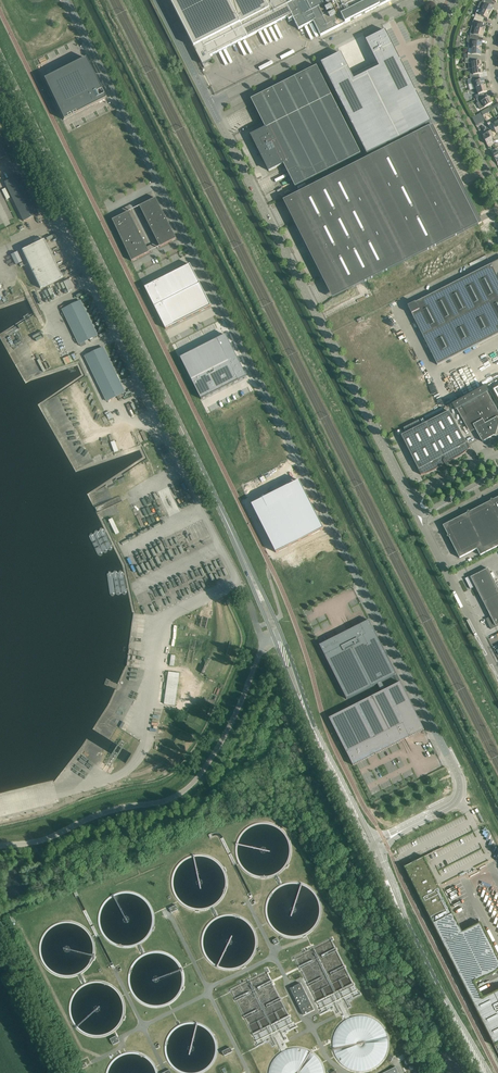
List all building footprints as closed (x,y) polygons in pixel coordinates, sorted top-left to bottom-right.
[(196,52),(202,64),(205,62),(206,63),(208,62),(212,60),(210,57),(245,39),(287,17),(288,17),(289,19),(288,20),(294,32),(295,33),(296,34),(303,41),(304,41),(305,41),(306,41),(307,41),(308,40),(308,39),(308,38),(306,33),(316,27),(318,32),(320,35),(321,36),(345,23),(391,0),(170,0),(196,52)] [(477,7),(479,8),(491,14),(493,8),(488,5),(490,3),(485,0),(483,0),(482,2),(480,3),(479,6),(479,7),(478,7),(477,7)] [(476,14),(474,17),(481,20),(482,17),(488,19),(491,14),(479,8),(476,14)] [(473,21),(471,27),(475,28),(484,31),(486,25),(480,23),(481,20),(474,17),(473,21)] [(467,37),(476,39),(477,36),(479,36),(483,37),(484,31),(475,28),(471,27),(470,34),(470,36),(469,38),(467,37)] [(341,53),(321,63),(367,154),(431,122),(416,93),(385,30),(366,40),(379,67),(354,80),(341,53)] [(467,37),(466,42),(469,43),(468,48),(472,48),(481,49),(482,43),(476,42),(476,39),(467,37)] [(468,54),(467,54),(467,55),(467,58),(467,59),(475,58),(475,55),(477,55),(481,55),(481,49),(472,48),(468,48),(468,54)] [(63,120),(106,98),(85,58),(43,79),(63,120)] [(467,59),(465,59),(465,62),(468,62),(469,69),(472,68),(482,67),(481,61),(477,61),(475,62),(475,58),(467,59)] [(265,128),(251,135),(258,150),(259,150),(259,151),(258,151),(258,152),(259,153),(259,154),(260,155),(261,155),(261,156),(262,156),(261,156),(268,170),(269,171),(283,164),(285,168),(292,181),(295,187),(360,154),(325,84),(316,66),(251,99),(253,103),(260,117),(262,121),(265,128)] [(473,71),(469,72),(469,75),(470,79),(477,78),(477,74),(483,74),(482,67),(472,68),(473,71)] [(469,79),(468,80),(468,83),(469,85),(471,84),(473,89),(476,88),(485,85),(484,79),(480,80),(478,81),(477,78),(470,79),(469,79)] [(478,94),(475,96),(476,99),(483,97),(481,93),(487,92),(485,85),(476,88),(478,94)] [(483,97),(476,99),(478,103),(477,103),(481,109),(484,107),(493,103),(489,97),(486,99),(484,100),(483,97)] [(487,123),(490,129),(493,127),(496,133),(497,133),(497,123),(497,121),(491,124),(490,121),(487,123)] [(307,213),(293,220),(304,242),(312,259),(322,279),(337,271),(347,291),(362,283),(478,225),(482,223),(433,125),(367,158),(303,191),(298,193),(307,213)] [(482,135),(489,147),(494,144),(491,137),(491,136),(492,137),(493,135),(491,130),(488,132),(482,135)] [(38,214),(19,175),(4,182),(23,221),(38,214)] [(2,190),(6,199),(10,198),(5,188),(2,190)] [(160,247),(176,239),(156,198),(139,206),(160,247)] [(112,220),(132,261),(149,252),(129,212),(112,220)] [(43,239),(21,250),(40,288),(62,278),(43,239)] [(16,265),(22,262),(17,252),(11,255),(16,265)] [(497,334),(497,261),(408,306),(437,365),(497,334)] [(190,264),(145,287),(166,329),(211,306),(190,264)] [(69,279),(63,282),(68,291),(74,288),(69,279)] [(63,310),(79,344),(97,336),(80,301),(63,310)] [(221,337),(180,358),(201,399),(242,378),(247,376),(244,372),(228,339),(226,335),(221,337)] [(103,347),(85,356),(107,401),(125,393),(103,347)] [(486,359),(495,360),(495,356),(492,356),(492,351),(489,351),(489,356),(486,356),(486,359)] [(487,392),(489,391),(486,385),(452,404),(455,410),(457,409),(467,428),(473,425),(482,442),(489,438),(489,436),(492,435),(496,436),(495,436),(497,426),(497,419),(497,417),(495,414),(497,413),(497,412),(487,392)] [(449,411),(426,423),(447,465),(448,464),(448,463),(448,462),(447,461),(452,460),(457,458),(462,455),(466,452),(470,448),(466,441),(449,411)] [(417,468),(421,475),(426,474),(431,472),(435,470),(440,467),(444,463),(444,464),(445,465),(446,465),(447,465),(426,423),(421,425),(418,420),(403,428),(406,433),(401,435),(403,439),(405,443),(407,447),(407,446),(418,468),(417,468)] [(114,452),(119,450),(116,440),(111,442),(114,452)] [(325,532),(300,484),(289,490),(289,489),(264,502),(253,508),(277,556),(325,532)] [(459,558),(460,558),(477,549),(480,555),(497,546),(497,497),(493,500),(491,499),(490,501),(489,502),(470,512),(468,511),(467,513),(465,514),(443,525),(443,526),(447,535),(447,537),(448,537),(456,551),(459,558)] [(116,534),(120,532),(113,518),(109,520),(116,534)] [(497,594),(497,588),(488,568),(474,575),(473,574),(465,579),(467,583),(468,582),(468,584),(468,585),(470,589),(475,586),(483,602),(497,594)] [(483,602),(489,613),(490,616),(486,619),(488,623),(489,625),(491,629),(496,627),(497,626),(497,594),(483,602)] [(376,754),(401,741),(400,738),(404,736),(408,734),(409,737),(424,730),(400,682),(398,683),(385,689),(381,682),(394,675),(396,674),(369,620),(352,628),(360,643),(352,647),(346,635),(341,637),(337,639),(336,636),(328,640),(319,645),(347,699),(349,698),(377,684),(381,691),(353,706),(329,718),(353,765),(368,758),(367,755),(375,751),(376,754)] [(176,705),(181,673),(169,671),(165,704),(176,705)] [(490,956),(496,953),(480,923),(479,924),(462,932),(439,886),(423,856),(415,860),(412,862),(403,866),(491,1040),(492,1040),(497,1037),(497,991),(474,1003),(465,987),(497,970),(490,956)] [(303,1015),(314,1010),(300,983),(290,988),(303,1015)] [(120,1041),(117,1036),(110,1039),(113,1045),(120,1041)] [(230,1048),(222,1052),(224,1056),(232,1052),(230,1048)]
